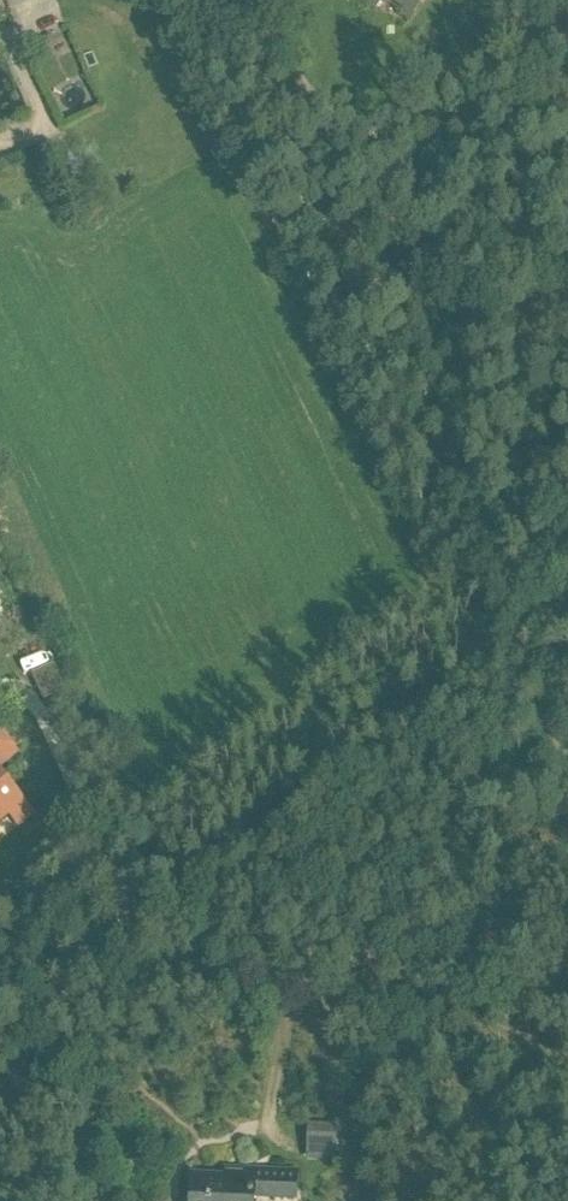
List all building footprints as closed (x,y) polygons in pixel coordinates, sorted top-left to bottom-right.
[(421,0),(404,0),(416,7),(409,19),(410,19),(421,0)] [(12,57),(9,46),(0,48),(0,59),(12,57)] [(18,752),(0,729),(0,766),(18,752)] [(0,774),(0,813),(18,800),(30,816),(32,815),(0,774)] [(298,1171),(253,1169),(253,1179),(193,1177),(192,1200),(255,1200),(255,1197),(297,1198),(298,1171)]
